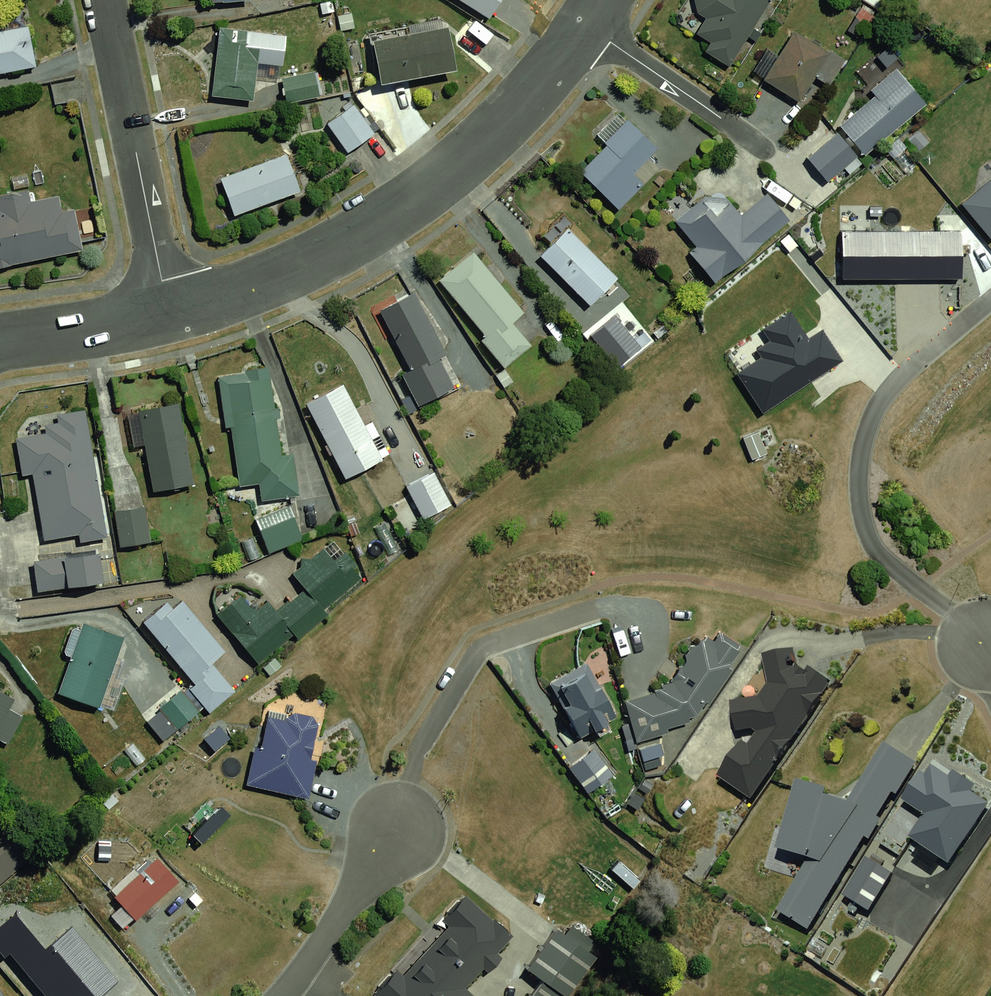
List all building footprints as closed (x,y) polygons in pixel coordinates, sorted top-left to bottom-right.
[(483,14),(492,0),(459,0),(483,14)] [(720,66),(759,0),(683,0),(681,4),(697,13),(683,36),(694,42),(690,48),(720,66)] [(25,64),(18,22),(0,25),(0,69),(25,64)] [(212,22),(199,93),(237,100),(245,59),(272,64),(278,34),(212,22)] [(782,25),(748,81),(780,100),(786,89),(802,99),(830,54),(782,25)] [(443,26),(367,41),(375,82),(451,67),(443,26)] [(304,67),(264,76),(269,103),(309,95),(304,67)] [(898,82),(800,162),(823,190),(921,110),(898,82)] [(347,101),(319,122),(341,150),(369,129),(347,101)] [(620,116),(572,169),(611,205),(659,152),(620,116)] [(277,151),(212,173),(227,213),(291,190),(277,151)] [(954,212),(982,246),(990,239),(990,182),(954,212)] [(706,185),(665,219),(685,243),(680,247),(701,273),(771,216),(754,194),(730,214),(706,185)] [(0,206),(0,264),(62,254),(53,197),(0,206)] [(552,211),(524,238),(585,302),(613,276),(552,211)] [(950,239),(830,241),(831,284),(951,282),(950,239)] [(463,246),(429,274),(502,360),(535,332),(463,246)] [(413,287),(367,309),(414,406),(459,384),(413,287)] [(728,371),(754,416),(842,363),(820,326),(805,335),(788,306),(760,323),(772,345),(728,371)] [(259,369),(213,374),(226,482),(249,479),(251,497),(287,493),(282,451),(270,453),(259,369)] [(341,375),(297,397),(337,477),(381,455),(341,375)] [(169,400),(124,409),(140,491),(185,482),(169,400)] [(12,432),(28,540),(92,530),(77,423),(12,432)] [(421,467),(391,482),(406,511),(436,496),(421,467)] [(136,501),(103,506),(109,548),(142,543),(136,501)] [(289,508),(255,522),(269,554),(303,540),(289,508)] [(311,586),(281,611),(301,634),(363,580),(329,541),(296,569),(311,586)] [(88,547),(21,557),(26,590),(93,580),(88,547)] [(162,584),(127,614),(205,703),(226,686),(207,664),(221,651),(162,584)] [(253,592),(216,623),(256,669),(292,637),(253,592)] [(66,620),(44,690),(88,704),(110,634),(66,620)] [(655,693),(625,702),(637,743),(669,734),(668,729),(690,723),(689,719),(697,716),(706,702),(710,705),(733,670),(730,668),(741,651),(740,650),(743,646),(721,632),(715,641),(708,636),(705,641),(702,640),(698,646),(692,647),(686,656),(687,661),(672,682),(655,693)] [(717,775),(750,797),(829,681),(807,666),(804,670),(797,664),(793,646),(760,652),(766,682),(757,695),(729,700),(735,731),(751,728),(755,731),(747,743),(741,739),(717,775)] [(587,664),(551,684),(581,738),(618,718),(587,664)] [(205,710),(186,688),(145,724),(164,746),(205,710)] [(263,703),(239,784),(292,799),(316,719),(263,703)] [(795,779),(775,848),(807,857),(774,910),(808,932),(914,762),(883,743),(847,800),(823,793),(824,787),(795,779)] [(595,750),(570,768),(589,794),(614,776),(595,750)] [(918,770),(900,797),(924,813),(909,836),(948,862),(987,803),(969,791),(974,783),(952,769),(948,775),(930,763),(924,773),(918,770)] [(208,801),(178,837),(190,847),(220,811),(208,801)] [(158,848),(118,889),(146,914),(188,874),(158,848)] [(891,872),(864,856),(841,893),(868,910),(891,872)] [(373,995),(374,995),(471,995),(464,989),(511,937),(466,895),(442,922),(447,927),(404,975),(397,969),(373,995)] [(526,972),(542,983),(533,995),(567,995),(595,958),(556,930),(526,972)]
